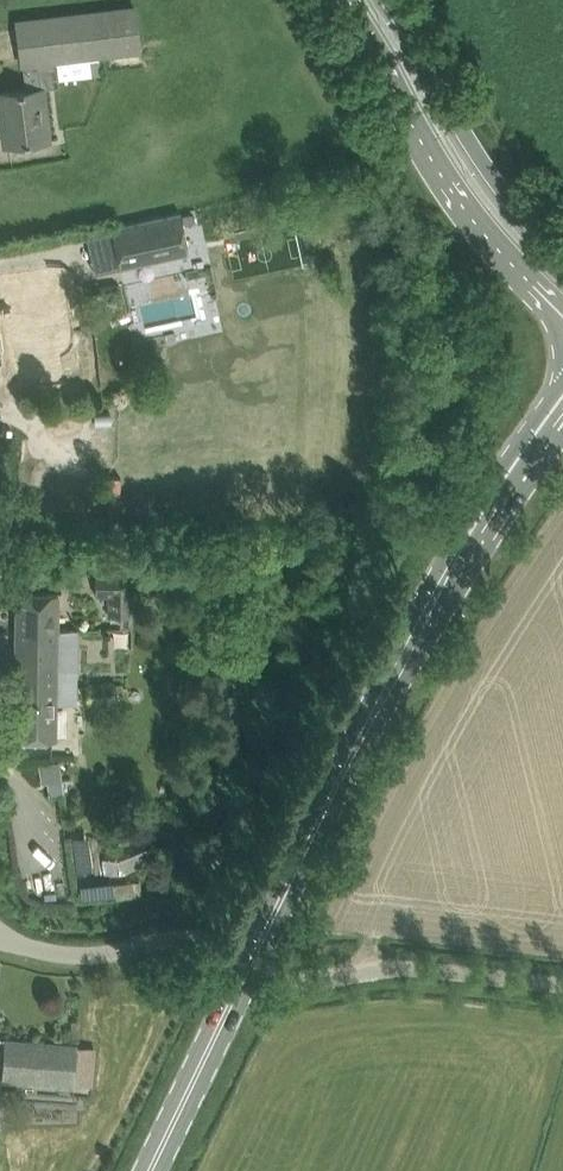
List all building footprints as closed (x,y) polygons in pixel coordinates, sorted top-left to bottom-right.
[(28,142),(47,140),(41,88),(60,86),(57,60),(140,50),(135,7),(17,21),(25,90),(0,93),(0,107),(5,145),(28,142)] [(120,266),(189,251),(180,213),(112,229),(120,266)] [(55,335),(59,331),(57,319),(54,316),(47,273),(0,280),(0,292),(12,375),(35,372),(36,378),(42,382),(56,380),(61,374),(55,335)] [(132,572),(95,572),(96,594),(109,594),(109,615),(121,615),(121,625),(132,625),(132,615),(132,572)] [(57,630),(58,593),(17,593),(17,630),(57,630)] [(17,630),(15,738),(56,739),(56,702),(75,702),(76,630),(57,630),(17,630)] [(93,703),(117,701),(115,680),(91,682),(93,703)] [(60,761),(39,763),(41,782),(47,781),(49,794),(64,792),(60,761)] [(195,825),(187,830),(187,839),(195,844),(204,839),(204,830),(195,825)] [(92,1085),(95,1047),(78,1046),(78,1045),(5,1039),(2,1079),(51,1083),(75,1084),(92,1085)]
